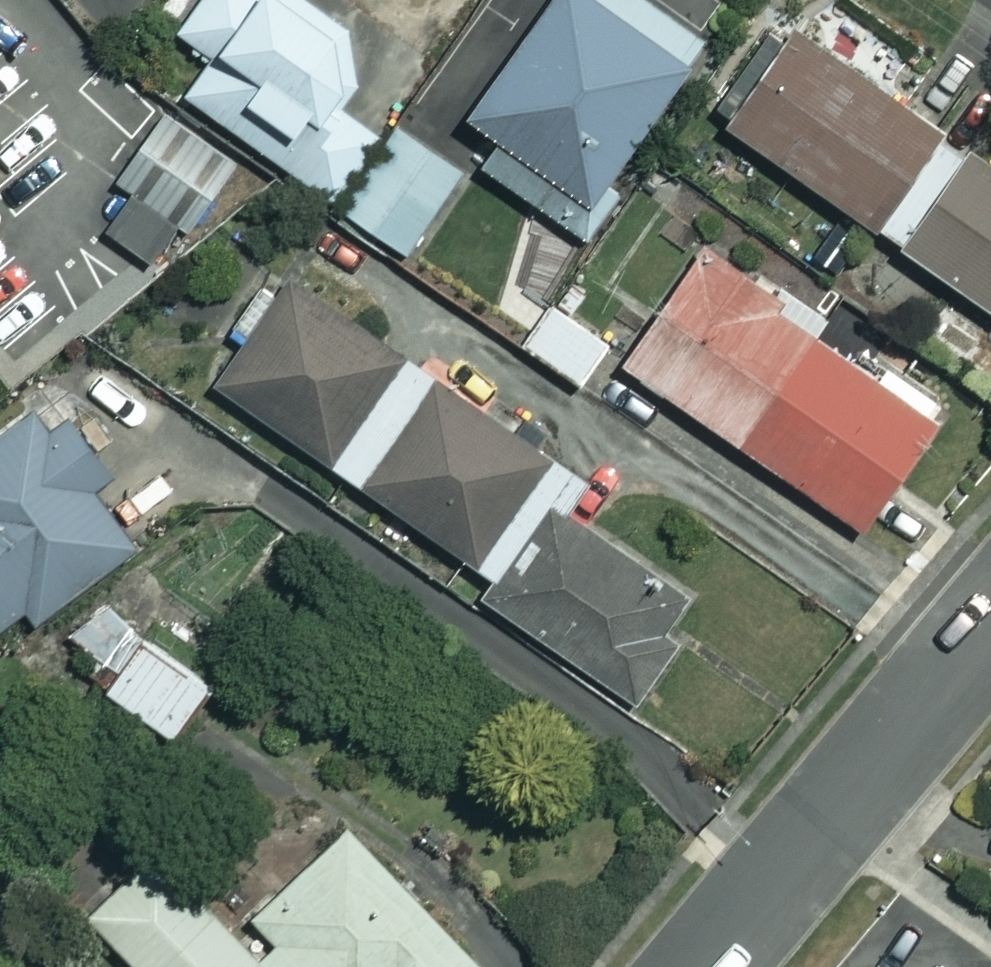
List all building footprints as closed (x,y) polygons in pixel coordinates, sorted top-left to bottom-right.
[(314,0),(194,0),(172,30),(203,53),(178,88),(331,200),(377,137),(331,104),(375,44),(314,0)] [(646,0),(541,0),(460,114),(495,139),(478,162),(572,230),(706,43),(646,0)] [(864,228),(934,135),(788,26),(719,119),(864,228)] [(132,192),(105,228),(160,268),(235,166),(162,112),(113,179),(132,192)] [(458,172),(391,129),(339,208),(407,252),(458,172)] [(864,228),(990,324),(990,178),(934,135),(864,228)] [(859,529),(939,413),(700,248),(620,363),(859,529)] [(555,506),(574,479),(287,277),(212,384),(493,581),(555,506)] [(606,340),(546,302),(519,346),(579,384),(606,340)] [(69,415),(51,429),(36,409),(0,437),(0,622),(20,606),(31,620),(129,547),(83,485),(107,467),(69,415)] [(555,506),(493,581),(482,597),(626,701),(694,607),(555,506)] [(208,684),(98,602),(65,645),(93,666),(86,676),(167,738),(208,684)] [(347,828),(251,914),(275,941),(254,959),(152,845),(83,906),(138,966),(471,966),(347,828)]
